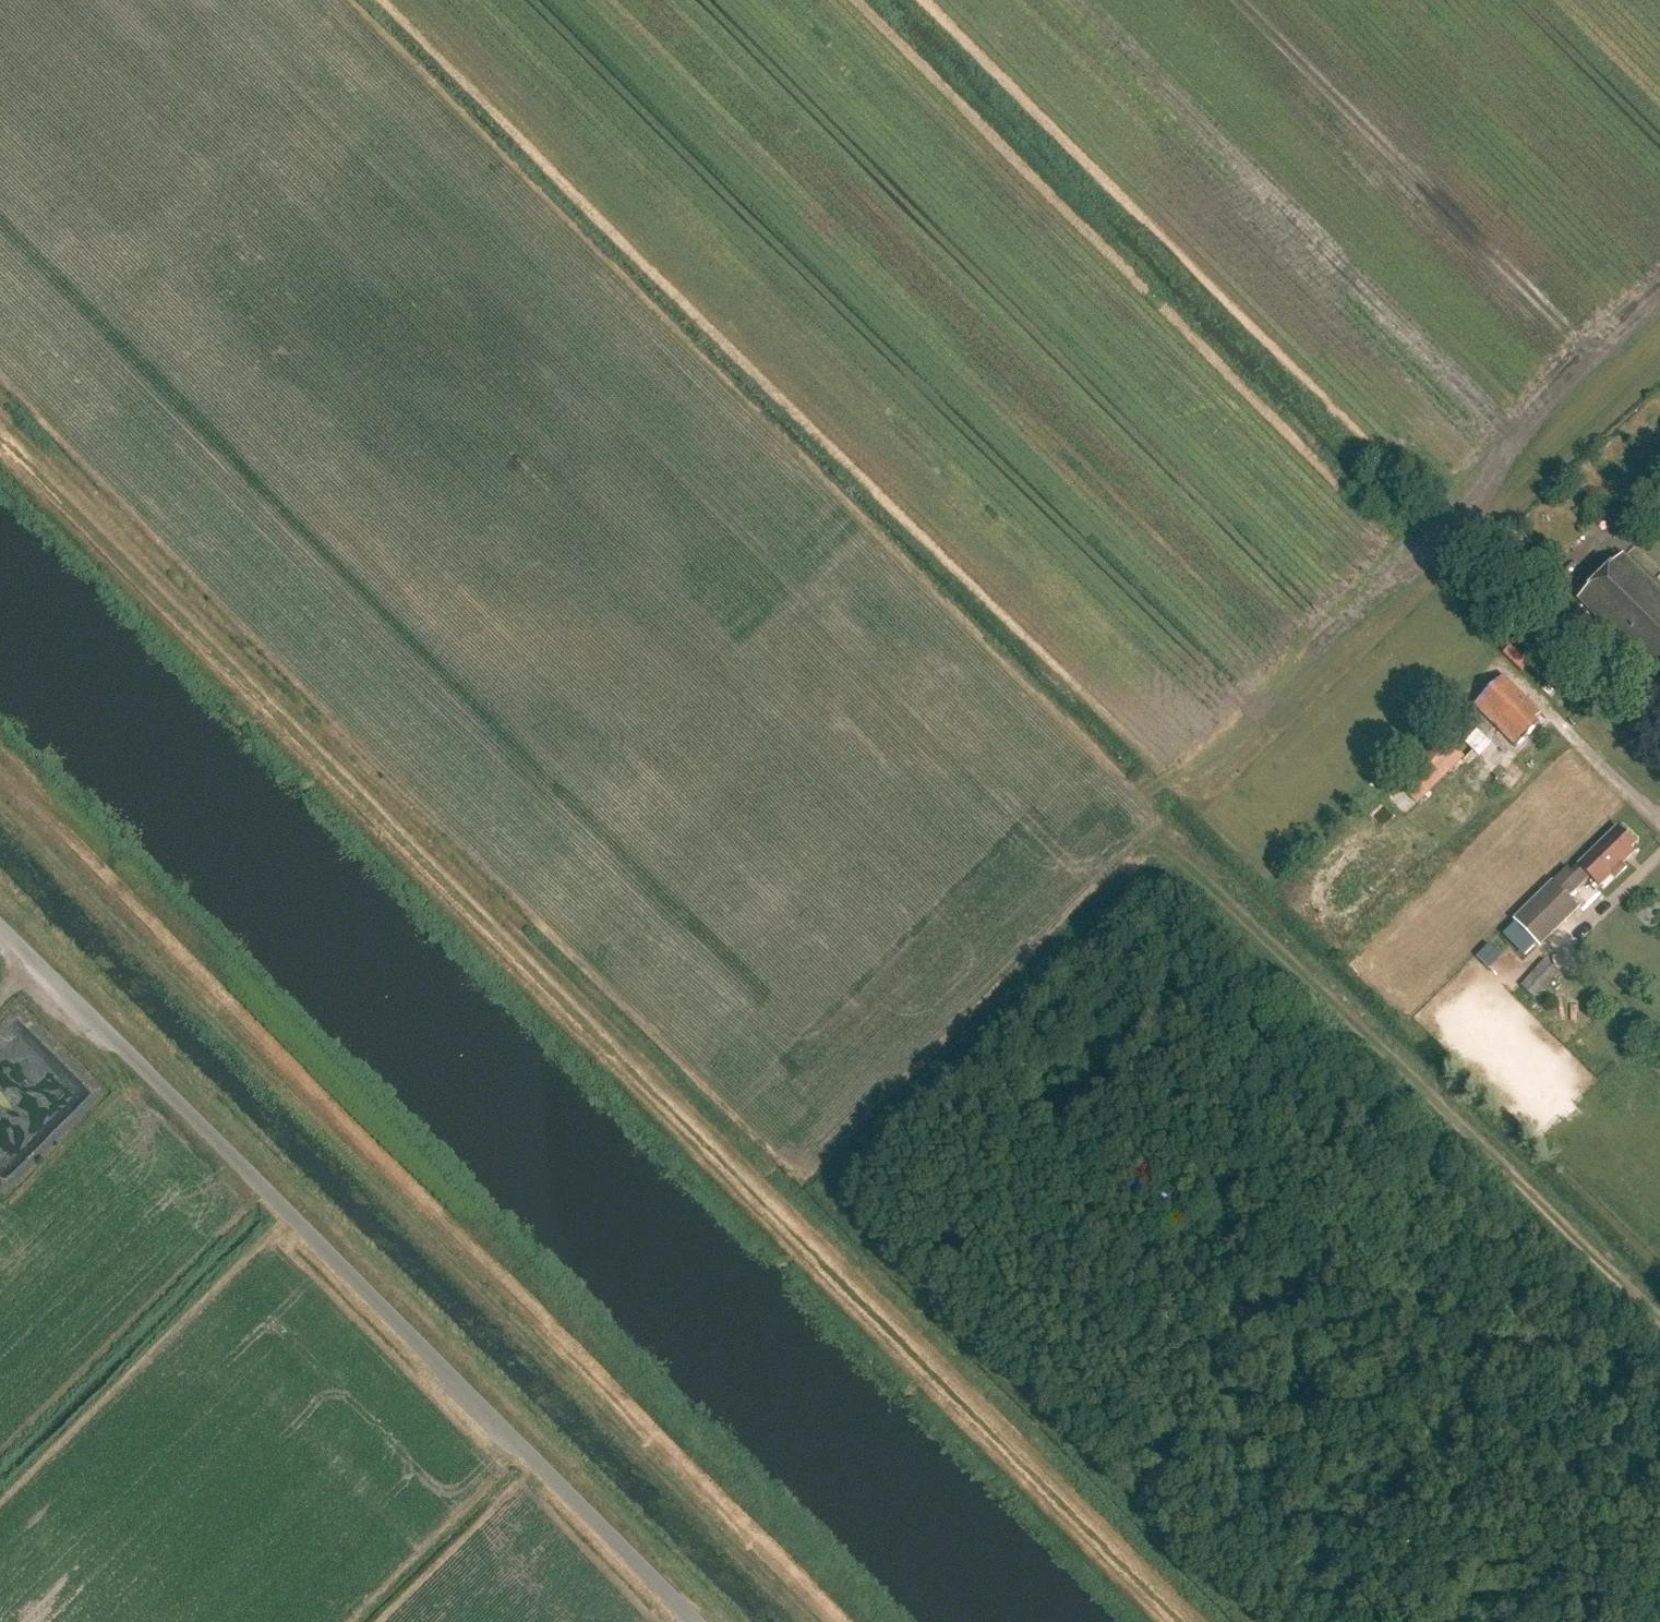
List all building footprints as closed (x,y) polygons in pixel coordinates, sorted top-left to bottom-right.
[(1624,554),(1578,599),(1630,651),(1633,648),(1651,666),(1655,662),(1659,668),(1659,591),(1624,554)] [(1536,720),(1541,715),(1504,677),(1475,705),(1516,747),(1539,724),(1536,720)] [(1441,734),(1393,780),(1418,804),(1465,757),(1441,734)] [(1635,845),(1618,827),(1572,871),(1568,868),(1515,920),(1540,946),(1579,906),(1570,897),(1590,877),(1600,887),(1613,874),(1617,877),(1627,866),(1624,864),(1636,852),(1632,848),(1635,845)] [(1559,973),(1561,972),(1548,960),(1522,988),(1535,1000),(1550,983),(1559,991),(1568,981),(1559,973)]
